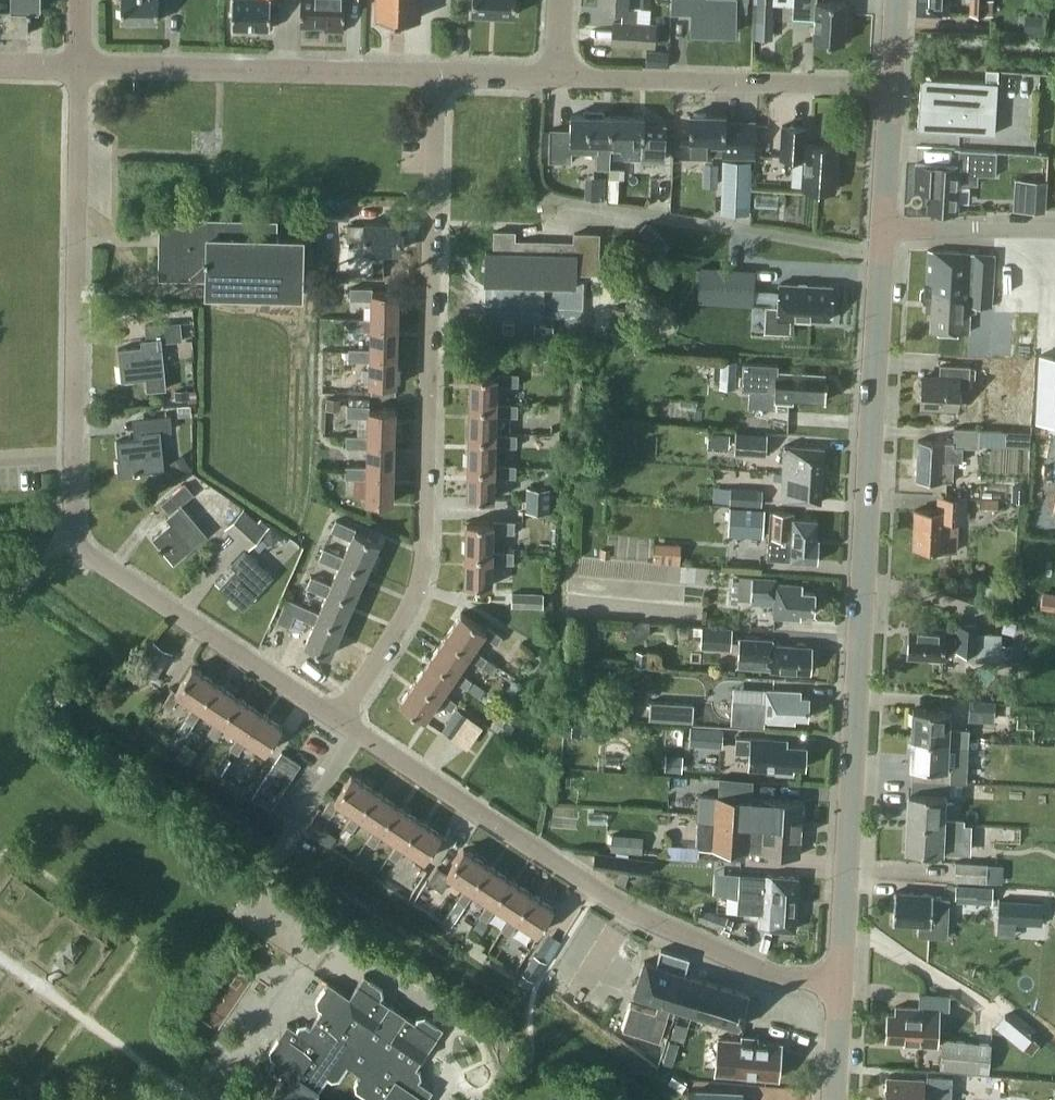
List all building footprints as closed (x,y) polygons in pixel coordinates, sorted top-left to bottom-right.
[(159,0),(121,0),(121,20),(159,20),(159,0)] [(232,26),(271,27),(271,0),(233,0),(232,26)] [(301,24),(325,24),(325,29),(345,29),(345,0),(301,0),(301,24)] [(376,15),(421,16),(422,0),(377,0),(376,15)] [(471,11),(516,12),(516,0),(472,0),(471,11)] [(642,0),(603,0),(603,8),(623,9),(622,22),(614,22),(612,42),(655,44),(656,24),(636,23),(637,7),(641,7),(642,0)] [(672,10),(692,11),(692,30),(735,31),(736,0),(672,0),(672,10)] [(738,11),(748,11),(748,0),(738,0),(738,11)] [(773,8),(774,0),(757,0),(756,20),(772,21),(773,8)] [(847,1),(834,0),(794,0),(793,16),(815,17),(814,38),(845,40),(847,1)] [(917,11),(949,13),(950,0),(918,0),(917,11)] [(985,12),(986,0),(971,0),(970,11),(985,12)] [(28,7),(11,8),(0,8),(0,33),(28,33),(28,7)] [(1045,15),(1025,14),(1024,32),(1044,34),(1045,15)] [(918,128),(995,132),(998,68),(987,67),(986,80),(921,76),(918,128)] [(611,141),(612,113),(605,113),(583,112),(571,112),(571,130),(550,129),(549,159),(571,160),(572,150),(598,151),(597,166),(610,166),(611,141)] [(754,153),(754,123),(739,123),(739,125),(725,125),(726,119),(726,114),(725,114),(714,114),(705,114),(705,112),(693,112),(693,113),(690,113),(689,139),(681,139),(680,153),(711,154),(711,153),(722,153),(754,153)] [(610,166),(609,177),(619,178),(620,178),(621,141),(641,142),(640,158),(651,158),(665,159),(666,124),(646,124),(646,121),(646,114),(612,113),(611,141),(610,166)] [(804,158),(802,186),(837,188),(839,144),(806,142),(807,125),(781,124),(779,156),(804,158)] [(997,150),(960,148),(960,165),(946,165),(946,162),(915,162),(914,188),(929,189),(928,208),(959,209),(960,183),(977,184),(978,174),(996,175),(997,150)] [(748,210),(750,162),(723,162),(721,209),(748,210)] [(1013,209),(1046,211),(1047,180),(1025,179),(1025,180),(1014,180),(1013,209)] [(618,200),(619,185),(608,185),(608,199),(618,200)] [(325,204),(325,218),(348,218),(348,204),(325,204)] [(207,291),(302,293),(303,236),(277,235),(277,220),(161,217),(160,276),(207,277),(207,291)] [(348,224),(348,225),(338,225),(338,239),(347,239),(347,240),(363,240),(363,248),(399,250),(400,222),(364,221),(364,224),(348,224)] [(646,223),(639,232),(656,248),(664,239),(646,223)] [(576,252),(575,271),(598,272),(599,232),(574,232),(574,241),(515,240),(515,230),(495,230),(495,250),(576,252)] [(991,304),(994,252),(930,248),(928,284),(924,284),(923,301),(933,302),(931,329),(969,331),(970,303),(991,304)] [(575,286),(575,271),(576,252),(495,250),(487,250),(486,284),(575,286)] [(754,303),(756,269),(700,265),(698,300),(754,303)] [(779,282),(777,319),(810,321),(810,318),(830,319),(832,285),(779,282)] [(372,298),(372,317),(372,321),(397,321),(398,290),(373,290),(373,286),(351,286),(351,298),(372,298)] [(992,311),(991,326),(1012,328),(1012,313),(992,311)] [(397,351),(397,321),(372,321),(372,317),(350,317),(350,328),(371,329),(371,347),(371,351),(397,351)] [(167,388),(166,375),(162,341),(183,338),(181,320),(145,324),(146,337),(141,338),(142,344),(118,347),(122,379),(145,377),(146,390),(167,388)] [(396,383),(397,351),(371,351),(371,347),(349,347),(349,359),(370,359),(370,382),(396,383)] [(1043,349),(1039,414),(1054,415),(1054,349),(1043,349)] [(734,387),(736,360),(721,359),(719,387),(734,387)] [(775,370),(775,364),(744,362),(743,388),(774,390),(773,399),(790,400),(791,397),(824,399),(825,373),(775,370)] [(958,406),(959,404),(959,386),(970,387),(971,365),(939,363),(939,376),(923,375),(921,404),(958,406)] [(497,406),(497,402),(497,383),(519,384),(519,372),(497,371),(497,374),(471,374),(470,405),(497,406)] [(189,398),(188,389),(175,389),(175,399),(189,398)] [(336,397),(326,396),(325,407),(335,408),(336,397)] [(518,402),(497,402),(497,406),(470,405),(469,436),(496,437),(496,433),(496,414),(518,415),(518,402)] [(369,416),(368,434),(368,438),(394,438),(395,408),(371,408),(371,404),(348,404),(347,415),(369,416)] [(117,439),(121,472),(164,467),(160,428),(172,427),(171,414),(144,417),(145,430),(140,431),(141,437),(117,439)] [(954,440),(918,439),(916,478),(953,480),(954,460),(963,460),(963,455),(979,456),(980,428),(955,427),(954,440)] [(735,432),(734,453),(765,455),(766,434),(735,432)] [(495,466),(495,462),(495,444),(517,445),(517,434),(496,433),(496,437),(469,436),(468,466),(495,466)] [(368,438),(368,434),(347,434),(346,446),(368,447),(368,465),(368,468),(393,469),(394,438),(368,438)] [(785,444),(784,471),(822,474),(824,447),(785,444)] [(193,469),(183,453),(170,461),(180,477),(193,469)] [(517,463),(495,462),(495,466),(468,466),(467,497),(494,498),(495,475),(517,475),(517,463)] [(393,500),(393,469),(368,468),(368,465),(346,464),(346,477),(367,477),(367,499),(393,500)] [(822,474),(784,471),(782,499),(821,501),(822,474)] [(207,533),(206,532),(197,519),(183,503),(194,493),(186,482),(162,502),(170,512),(166,516),(171,521),(153,536),(174,561),(207,533)] [(550,490),(550,486),(527,486),(526,506),(549,507),(549,501),(558,501),(559,494),(557,494),(557,490),(550,490)] [(762,489),(730,487),(729,503),(761,504),(762,489)] [(914,546),(950,548),(956,548),(958,519),(966,520),(967,497),(944,496),(943,510),(916,509),(914,546)] [(765,509),(729,507),(727,534),(763,536),(765,509)] [(225,528),(247,549),(266,529),(243,508),(225,528)] [(772,510),(770,535),(769,535),(768,557),(818,560),(819,539),(817,539),(818,519),(793,517),(794,511),(772,510)] [(467,521),(467,553),(493,553),(493,550),(493,531),(515,531),(515,519),(493,518),(493,522),(467,521)] [(342,559),(366,570),(379,540),(356,531),(357,528),(336,519),(327,540),(337,544),(341,534),(351,538),(343,556),(342,559)] [(651,561),(677,561),(677,543),(652,542),(651,561)] [(273,574),(246,548),(216,580),(243,606),(273,574)] [(339,566),(332,583),(330,586),(354,597),(366,570),(342,559),(343,556),(324,548),(319,558),(339,566)] [(610,558),(610,549),(600,549),(600,558),(610,558)] [(515,550),(493,550),(493,553),(467,553),(466,583),(492,584),(493,561),(514,562),(515,550)] [(343,625),(354,597),(330,586),(332,583),(324,580),(327,571),(316,566),(308,586),(326,594),(319,611),(318,614),(343,625)] [(778,578),(739,576),(739,579),(732,579),(731,604),(738,604),(738,596),(751,597),(751,603),(764,604),(765,595),(774,596),(773,615),(801,617),(802,610),(814,611),(815,591),(803,590),(804,584),(777,583),(778,578)] [(1040,606),(1054,609),(1054,593),(1043,590),(1040,606)] [(543,591),(512,591),(512,607),(543,607),(543,591)] [(330,653),(343,625),(318,614),(319,611),(287,597),(277,620),(290,625),(295,615),(314,623),(305,643),(330,653)] [(494,642),(493,643),(497,646),(507,653),(517,640),(506,633),(503,636),(490,626),(487,630),(463,613),(447,635),(472,652),(475,649),(484,635),(494,642)] [(928,624),(927,628),(910,627),(908,655),(946,657),(946,648),(977,649),(977,659),(1001,660),(1002,632),(979,630),(979,623),(958,622),(957,627),(946,627),(946,625),(928,624)] [(703,625),(702,647),(731,649),(732,626),(703,625)] [(499,666),(485,656),(475,649),(472,652),(447,635),(432,656),(457,674),(459,671),(469,657),(493,674),(499,666)] [(810,670),(811,645),(774,644),(774,639),(741,638),(739,667),(810,670)] [(172,652),(152,639),(135,667),(156,679),(172,652)] [(647,651),(637,651),(636,655),(627,654),(626,665),(646,667),(647,651)] [(442,696),(445,692),(454,680),(467,689),(468,688),(479,696),(484,688),(459,671),(457,674),(432,656),(417,678),(442,696)] [(194,723),(202,709),(199,707),(215,681),(192,666),(177,690),(173,687),(154,715),(162,720),(179,694),(194,704),(185,717),(194,723)] [(713,693),(713,695),(735,695),(736,676),(715,676),(714,678),(703,677),(702,692),(713,693)] [(458,702),(445,692),(442,696),(417,678),(400,701),(426,719),(439,700),(452,710),(458,702)] [(199,707),(202,709),(216,719),(208,732),(216,737),(224,724),(221,722),(237,696),(215,681),(199,707)] [(734,701),(734,714),(733,722),(764,724),(764,719),(794,720),(794,715),(808,715),(809,696),(799,695),(799,690),(766,689),(766,702),(734,701)] [(260,711),(237,696),(221,722),(224,724),(239,733),(230,747),(238,752),(247,738),(244,736),(260,711)] [(968,699),(968,715),(995,716),(996,700),(968,699)] [(693,703),(650,700),(649,718),(692,720),(693,703)] [(913,707),(912,736),(948,738),(948,744),(969,745),(970,728),(949,727),(950,709),(913,707)] [(457,708),(442,729),(467,746),(482,725),(457,708)] [(244,736),(247,738),(266,750),(283,725),(260,711),(244,736)] [(187,733),(194,723),(185,717),(178,728),(187,733)] [(689,744),(722,746),(723,728),(690,726),(689,744)] [(788,738),(751,736),(736,736),(735,752),(750,752),(750,768),(776,769),(776,772),(793,773),(793,761),(805,761),(806,745),(788,744),(788,738)] [(913,778),(951,780),(951,781),(961,781),(962,771),(952,770),(952,768),(947,768),(948,744),(948,738),(912,736),(910,766),(913,766),(913,778)] [(196,751),(184,743),(177,753),(189,761),(196,751)] [(282,750),(274,761),(294,774),(302,763),(282,750)] [(235,760),(227,755),(217,770),(225,775),(235,760)] [(274,761),(267,773),(286,786),(294,774),(274,761)] [(278,797),(286,786),(267,773),(260,784),(278,797)] [(338,803),(353,812),(357,815),(374,788),(352,773),(336,798),(332,795),(322,811),(330,816),(338,803)] [(944,816),(945,793),(951,793),(951,781),(951,780),(913,778),(912,792),(909,791),(907,820),(944,822),(944,816)] [(961,794),(961,781),(951,781),(951,793),(961,794)] [(271,808),(278,797),(260,784),(252,795),(271,808)] [(357,815),(353,812),(344,826),(345,827),(340,835),(347,839),(361,817),(375,826),(379,829),(396,802),(374,788),(357,815)] [(698,796),(697,822),(802,827),(803,800),(764,798),(764,799),(698,796)] [(419,817),(396,802),(379,829),(375,826),(359,851),(367,857),(384,832),(398,841),(402,844),(419,817)] [(964,817),(944,816),(944,822),(907,820),(906,849),(943,850),(943,833),(956,834),(956,828),(964,828),(964,817)] [(442,832),(419,817),(402,844),(398,841),(389,855),(397,860),(406,845),(425,858),(442,832)] [(800,852),(802,827),(697,822),(696,844),(699,847),(762,850),(762,851),(800,852)] [(336,838),(328,832),(322,840),(331,846),(336,838)] [(643,836),(612,833),(611,850),(642,853),(643,836)] [(451,876),(465,885),(469,887),(485,862),(464,848),(449,872),(437,865),(428,881),(440,889),(442,890),(451,876)] [(651,859),(594,852),(592,866),(649,874),(651,859)] [(746,872),(746,858),(719,858),(718,871),(746,872)] [(990,863),(955,860),(953,878),(989,881),(990,863)] [(465,885),(456,899),(464,905),(474,890),(488,900),(491,902),(508,876),(485,862),(469,887),(465,885)] [(625,885),(629,873),(620,870),(616,882),(625,885)] [(751,887),(750,897),(797,902),(799,875),(762,873),(762,888),(751,887)] [(488,900),(479,914),(487,920),(488,919),(497,905),(511,914),(514,916),(531,890),(508,876),(491,902),(488,900)] [(956,882),(955,901),(991,901),(992,883),(956,882)] [(555,906),(531,890),(514,916),(511,914),(501,929),(510,934),(519,920),(538,932),(555,906)] [(947,936),(950,897),(933,896),(933,893),(895,891),(893,922),(918,923),(918,934),(947,936)] [(796,929),(797,902),(750,897),(750,899),(737,898),(736,910),(760,911),(759,927),(796,929)] [(1042,923),(1044,901),(1000,898),(999,920),(1042,923)] [(455,920),(464,905),(456,899),(447,914),(443,920),(451,926),(455,920)] [(728,917),(701,906),(696,919),(723,930),(728,917)] [(471,926),(480,932),(486,922),(477,917),(471,926)] [(749,993),(688,974),(693,959),(661,948),(656,964),(645,960),(634,992),(661,1001),(658,1011),(631,1003),(623,1028),(660,1040),(668,1015),(667,1014),(670,1004),(739,1026),(749,993)] [(533,954),(522,971),(522,972),(517,980),(528,988),(533,980),(534,981),(546,962),(533,954)] [(443,1025),(426,1013),(417,1014),(414,1019),(382,998),(384,995),(382,986),(365,975),(351,995),(330,981),(318,998),(319,1006),(323,1009),(312,1026),(307,1023),(299,1024),(297,1028),(288,1022),(270,1048),(272,1057),(276,1059),(269,1068),(283,1077),(269,1098),(272,1099),(313,1099),(329,1076),(332,1078),(340,1077),(349,1064),(359,1071),(354,1079),(355,1088),(373,1099),(424,1099),(432,1088),(419,1080),(421,1076),(420,1067),(416,1065),(443,1025)] [(939,1039),(941,1008),(950,1008),(950,995),(921,993),(920,1006),(895,1004),(894,1011),(888,1011),(886,1036),(904,1037),(903,1042),(937,1044),(937,1043),(939,1043),(939,1040),(939,1039)] [(1023,1046),(1031,1036),(1004,1014),(996,1024),(1023,1046)] [(689,1026),(676,1021),(671,1036),(684,1041),(689,1026)] [(782,1048),(780,1046),(780,1042),(757,1040),(758,1035),(742,1034),(742,1038),(719,1037),(716,1071),(778,1076),(779,1053),(781,1051),(782,1048)] [(989,1070),(991,1041),(943,1038),(941,1067),(989,1070)] [(887,1075),(886,1096),(884,1099),(923,1099),(943,1099),(945,1073),(927,1072),(927,1077),(887,1075)] [(743,1092),(695,1089),(694,1099),(742,1099),(743,1092)]
